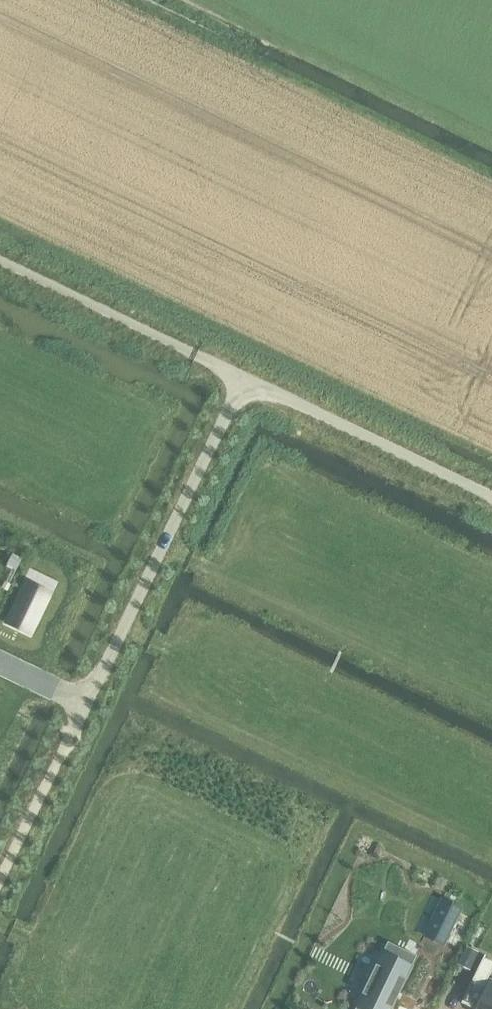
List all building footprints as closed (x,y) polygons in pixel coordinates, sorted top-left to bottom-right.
[(26,583),(8,622),(29,632),(48,594),(26,583)] [(442,899),(425,935),(443,944),(460,908),(442,899)] [(470,969),(478,951),(466,945),(457,963),(470,969)] [(356,1006),(363,1008),(391,1008),(417,955),(403,949),(398,960),(382,952),(356,1006)] [(461,1003),(474,1008),(491,1008),(491,982),(490,981),(489,983),(475,977),(485,955),(484,955),(461,1003)]
